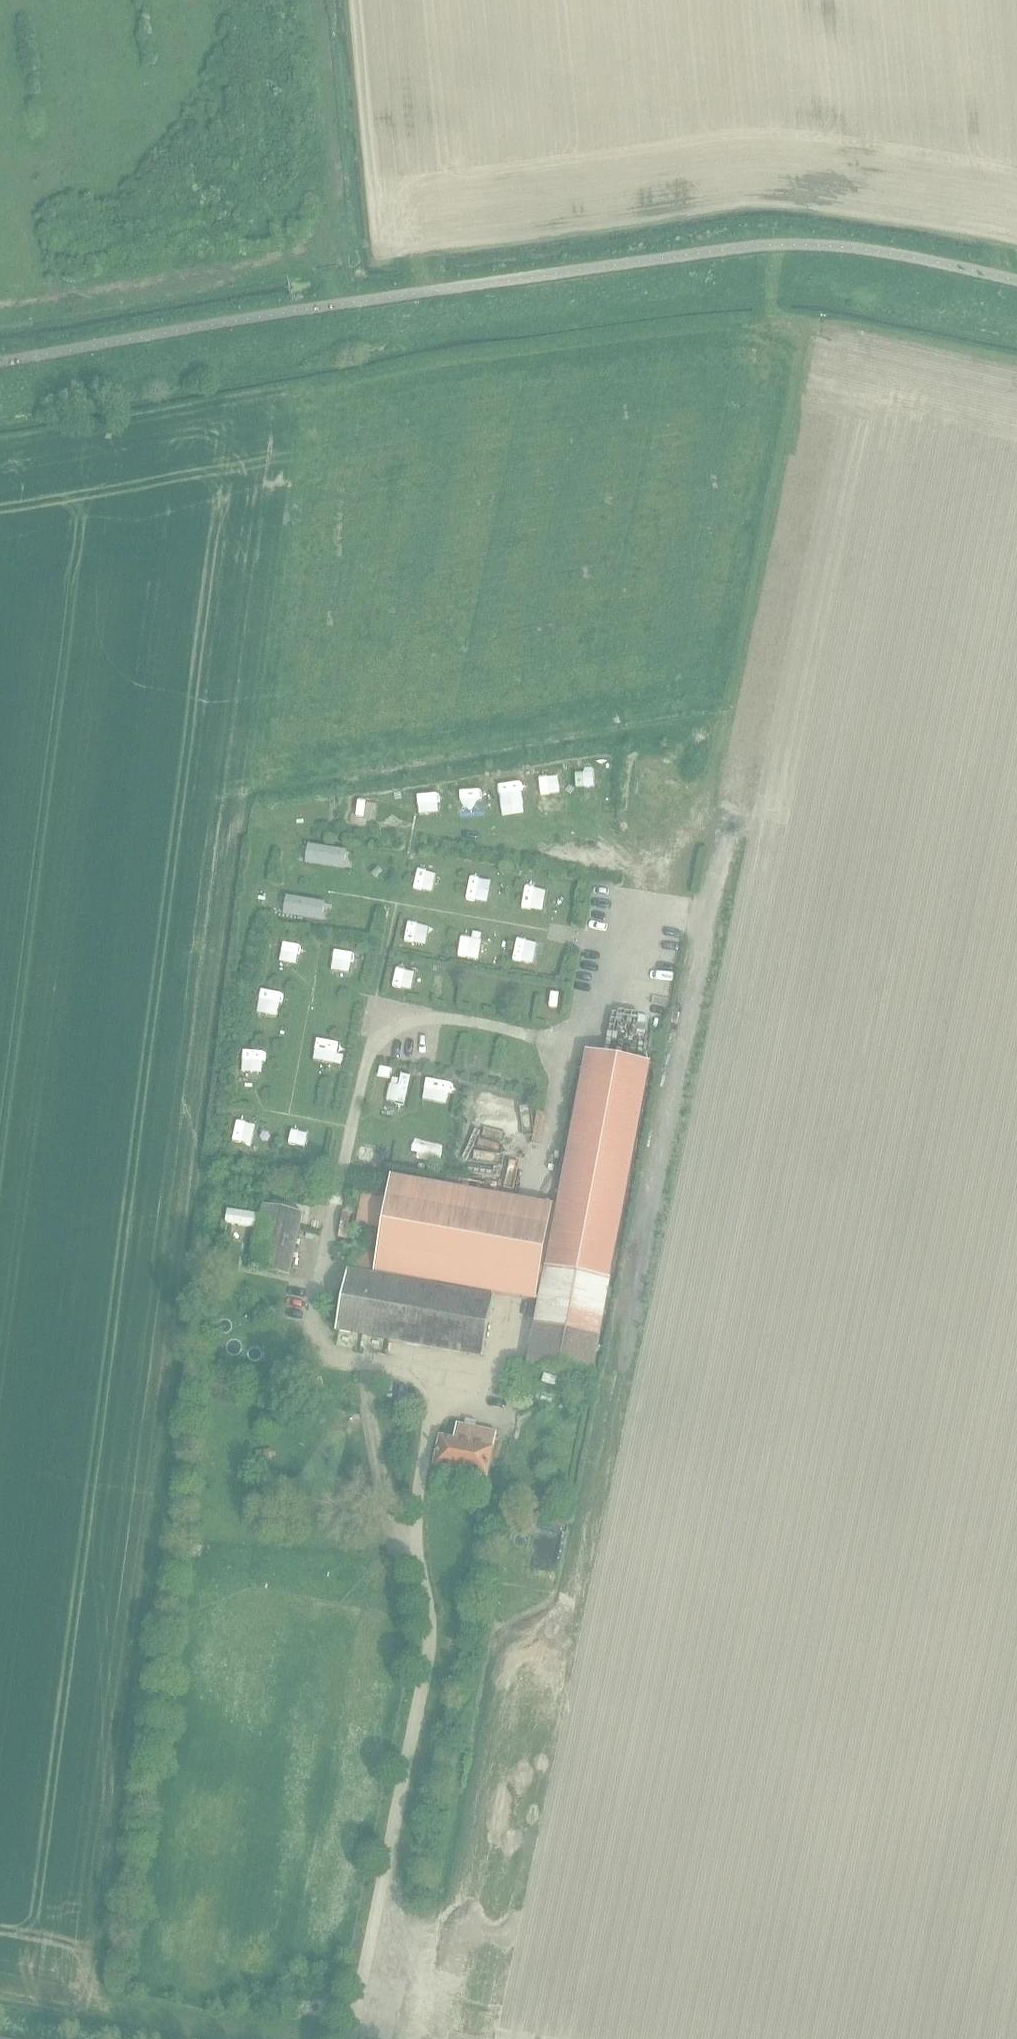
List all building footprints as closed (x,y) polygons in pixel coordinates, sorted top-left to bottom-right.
[(586,1051),(558,1205),(540,1303),(530,1363),(592,1374),(596,1356),(649,1063),(586,1051)] [(352,1249),(337,1329),(482,1356),(493,1295),(540,1303),(558,1205),(393,1175),(379,1254),(352,1249)] [(289,1276),(301,1213),(263,1206),(251,1268),(289,1276)] [(346,1236),(351,1210),(342,1208),(337,1234),(346,1236)] [(434,1465),(487,1477),(497,1433),(457,1424),(454,1440),(440,1437),(434,1465)]
